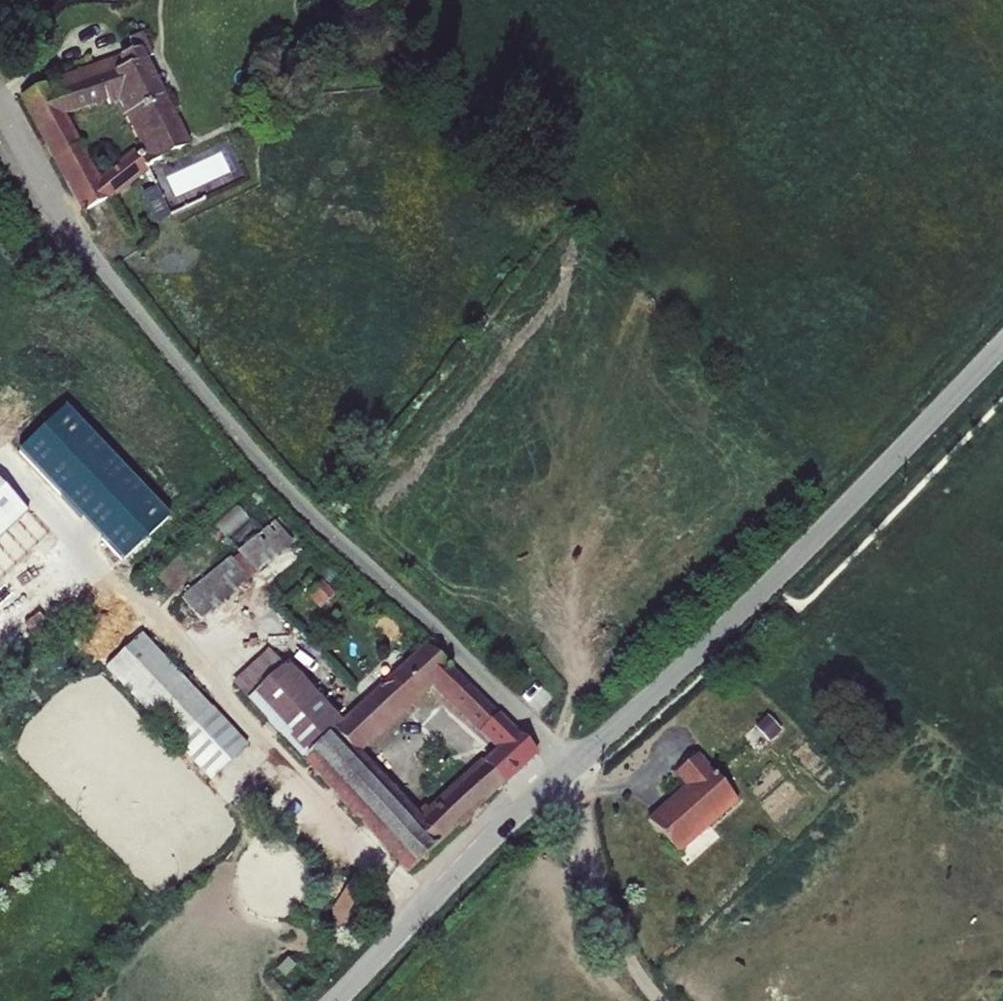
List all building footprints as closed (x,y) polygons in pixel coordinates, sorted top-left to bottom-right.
[(135,190),(161,166),(195,148),(143,45),(57,87),(32,103),(95,220),(135,190)] [(129,94),(118,98),(145,154),(155,149),(129,94)] [(24,449),(129,561),(177,516),(72,405),(24,449)] [(291,505),(237,553),(256,574),(310,525),(291,505)] [(230,560),(185,601),(203,621),(248,580),(230,560)] [(29,588),(19,595),(45,629),(73,607),(67,601),(74,594),(49,562),(24,581),(29,588)] [(322,571),(315,578),(324,588),(321,591),(335,605),(348,593),(334,579),(331,581),(322,571)] [(109,672),(218,778),(252,744),(143,638),(109,672)] [(441,682),(492,730),(510,710),(435,640),(374,699),(313,758),(422,865),(516,779),(494,756),(439,811),(431,803),(423,812),(366,753),(441,682)] [(277,654),(243,686),(313,758),(374,699),(353,678),(326,704),(277,654)] [(711,754),(690,773),(704,787),(665,823),(695,854),(754,800),(711,754)]
